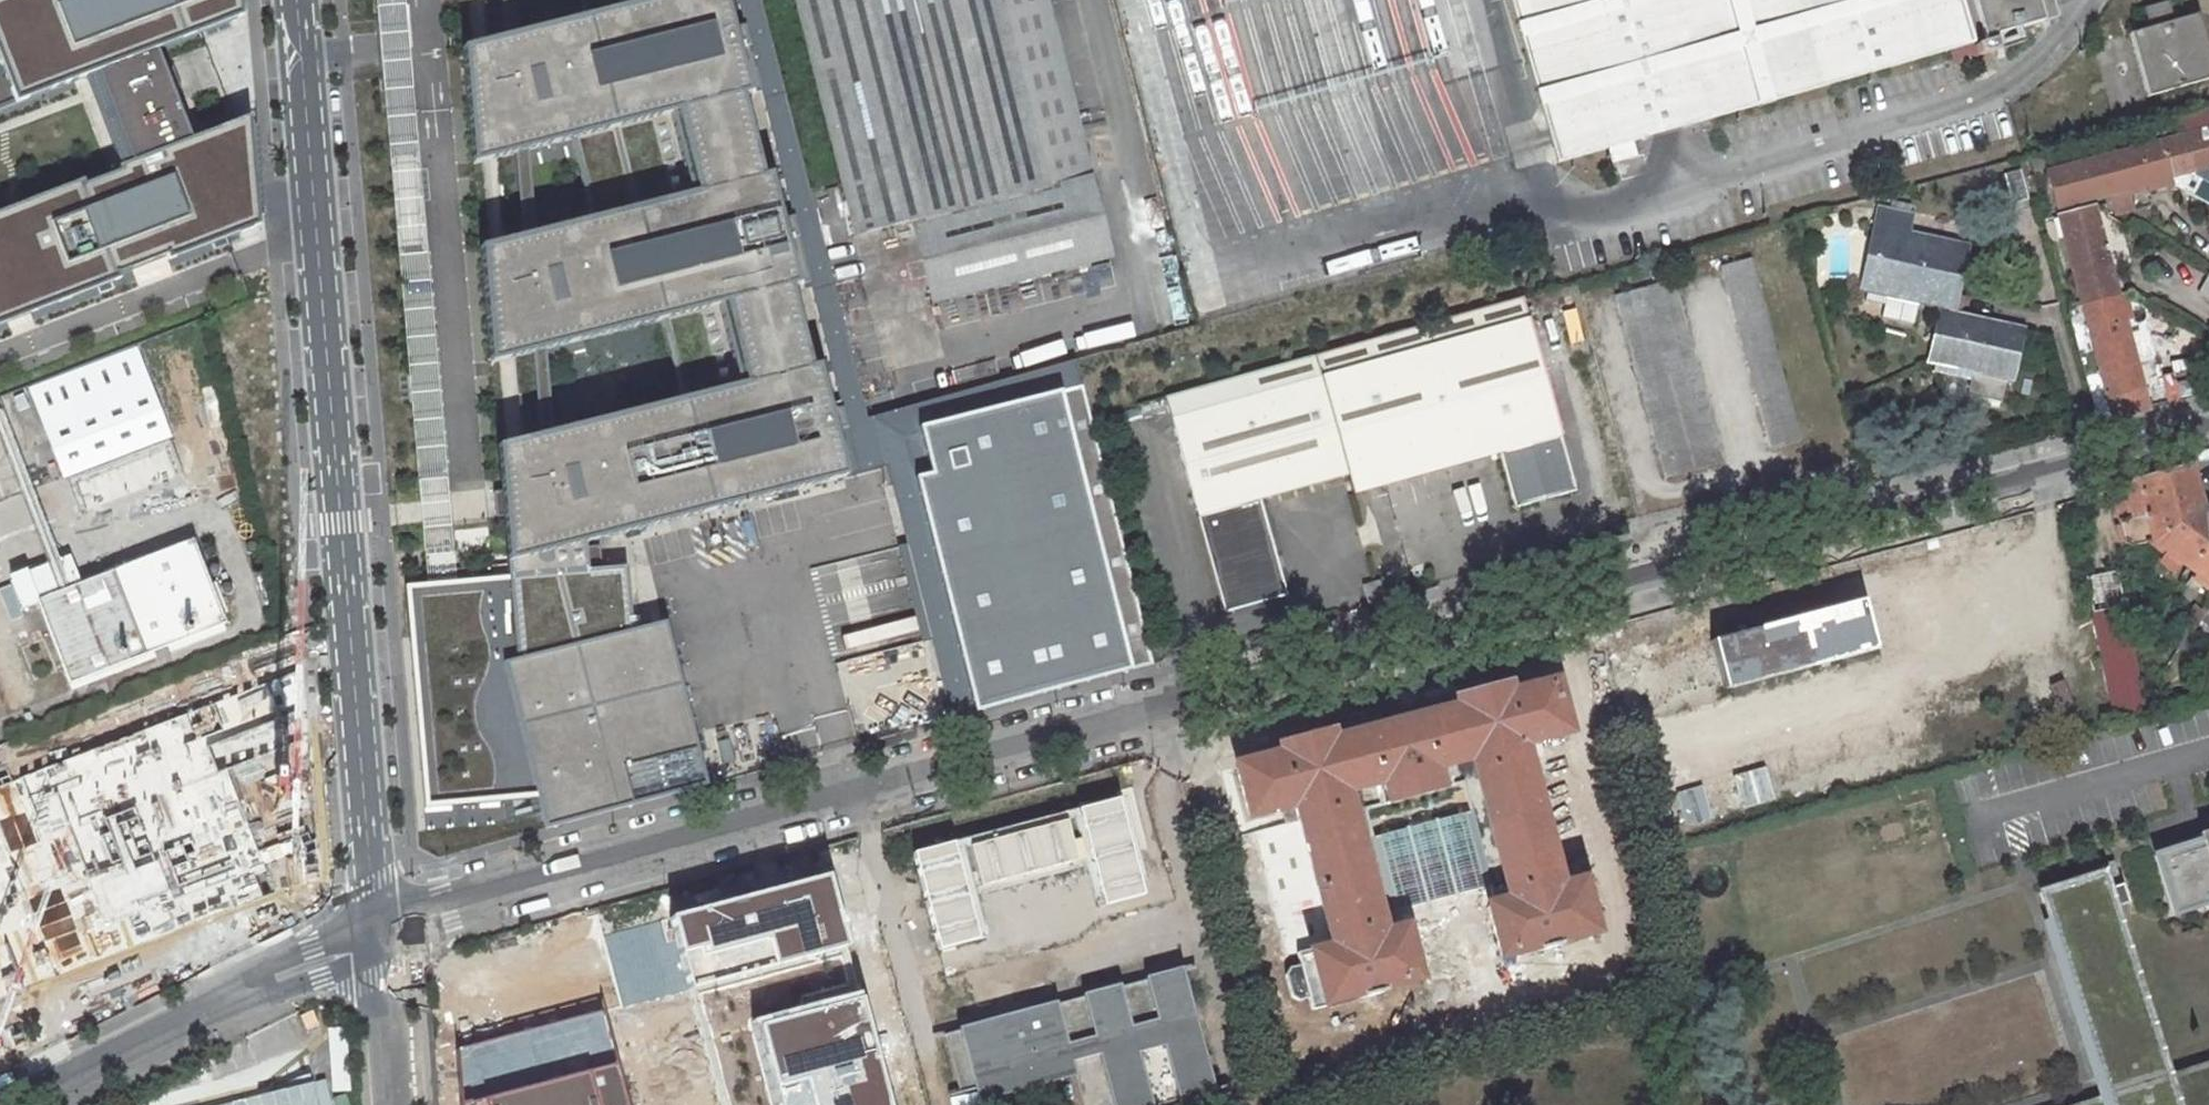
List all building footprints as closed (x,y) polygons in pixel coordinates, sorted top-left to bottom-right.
[(22,105),(83,81),(92,78),(98,94),(124,162),(116,165),(0,212),(0,327),(268,223),(259,117),(203,139),(167,46),(248,14),(247,0),(0,0),(0,49),(22,105)] [(431,583),(460,581),(411,0),(382,0),(431,583)] [(646,3),(585,20),(526,36),(489,46),(464,53),(470,166),(500,158),(536,149),(573,139),(673,113),(694,196),(592,221),(543,233),(504,242),(484,247),(493,366),(518,359),(553,350),(662,323),(725,307),(745,385),(681,401),(560,432),(524,440),(505,445),(508,486),(509,505),(511,518),(517,562),(594,542),(837,477),(719,0),(645,0),(646,3)] [(489,46),(526,36),(523,0),(486,0),(489,46)] [(585,20),(646,3),(645,0),(580,0),(585,20)] [(841,181),(855,234),(910,220),(1090,174),(1046,0),(795,0),(841,181)] [(2042,21),(2036,0),(1511,0),(1518,25),(1517,25),(1520,37),(1521,37),(1538,93),(1537,93),(1540,105),(1541,104),(1558,163),(1608,148),(1633,141),(1759,105),(1759,106),(1772,102),(1772,101),(1974,42),(1975,42),(1974,41),(1982,39),(1983,43),(1975,45),(1977,56),(1997,50),(1993,36),(2042,21)] [(0,49),(0,113),(22,105),(0,49)] [(2161,142),(2171,176),(2208,166),(2208,109),(2200,112),(2205,130),(2167,140),(2162,121),(2156,122),(2161,142)] [(673,113),(573,139),(592,221),(694,196),(673,113)] [(1613,162),(1637,155),(1633,141),(1608,148),(1613,162)] [(2161,142),(2048,172),(2057,206),(2108,193),(2128,187),(2147,182),(2149,189),(2172,183),(2171,176),(2161,142)] [(536,149),(500,158),(504,242),(543,233),(536,149)] [(2028,199),(2020,171),(2004,175),(2012,204),(2028,199)] [(1111,258),(1090,174),(910,220),(931,304),(1111,258)] [(2128,187),(2108,193),(2114,215),(2134,210),(2128,187)] [(1877,207),(1873,224),(1881,225),(1903,230),(1906,213),(1908,213),(1909,205),(1893,201),(1891,210),(1877,207)] [(2066,305),(2068,309),(2084,305),(2118,296),(2094,206),(2059,215),(2082,300),(2066,305)] [(1881,225),(1879,231),(1937,244),(1938,238),(1903,230),(1881,225)] [(1879,231),(1867,292),(1918,303),(1948,309),(1948,308),(1951,293),(1952,293),(1963,243),(1938,238),(1937,244),(1879,231)] [(1800,441),(1750,258),(1722,266),(1772,448),(1800,441)] [(1088,298),(1117,291),(1109,262),(1081,270),(1088,298)] [(2199,293),(2208,298),(2208,275),(2199,293)] [(1723,462),(1673,279),(1616,295),(1666,477),(1723,462)] [(1914,325),(1918,303),(1867,292),(1865,300),(1885,304),(1882,318),(1914,325)] [(2109,397),(2143,388),(2125,320),(2131,318),(2125,294),(2118,296),(2084,305),(2109,397)] [(1522,297),(1314,355),(1347,474),(1352,494),(1500,453),(1515,507),(1576,490),(1522,297)] [(725,307),(662,323),(681,401),(745,385),(725,307)] [(2017,332),(1945,316),(1935,363),(1972,372),(1970,380),(1967,394),(2001,402),(2017,332)] [(169,436),(134,345),(30,386),(65,476),(169,436)] [(553,350),(518,359),(524,440),(560,432),(553,350)] [(1260,499),(1347,474),(1314,355),(1165,398),(1225,612),(1287,595),(1260,499)] [(1972,372),(1935,363),(1933,371),(1970,380),(1972,372)] [(2114,419),(2149,409),(2143,388),(2109,397),(2114,419)] [(1064,390),(924,427),(936,472),(919,477),(982,712),(1138,671),(1064,390)] [(2153,540),(2202,507),(2191,467),(2139,481),(2124,485),(2129,501),(2133,516),(2119,519),(2118,519),(2125,542),(2132,546),(2153,540)] [(2115,504),(2119,519),(2133,516),(2129,501),(2115,504)] [(2202,507),(2153,540),(2167,551),(2163,556),(2177,566),(2181,561),(2189,568),(2208,541),(2208,513),(2202,507)] [(192,539),(37,600),(70,683),(225,623),(192,539)] [(2189,568),(2197,574),(2193,579),(2206,589),(2208,585),(2208,541),(2189,568)] [(667,620),(632,627),(628,564),(598,568),(594,542),(517,562),(516,576),(460,581),(431,583),(409,585),(432,806),(537,799),(544,829),(554,826),(711,782),(667,620)] [(2092,612),(2125,606),(2118,571),(2085,577),(2092,612)] [(1382,601),(1385,600),(1380,580),(1377,581),(1382,601)] [(1382,601),(1377,581),(1363,585),(1368,605),(1382,601)] [(1862,599),(1713,640),(1725,689),(1875,651),(1862,599)] [(2147,716),(2125,606),(2092,612),(2115,722),(2147,716)] [(1708,624),(1641,643),(1689,837),(1723,836),(1753,830),(1708,624)] [(293,841),(258,850),(230,772),(296,753),(268,681),(0,784),(0,998),(294,885),(293,841)] [(1520,744),(1566,731),(1554,686),(1553,683),(1507,695),(1504,684),(1456,697),(1459,708),(1430,715),(1429,712),(1425,714),(1424,712),(1413,715),(1413,717),(1410,718),(1410,719),(1403,721),(1392,724),(1378,727),(1378,726),(1375,727),(1375,725),(1363,728),(1363,730),(1359,731),(1360,734),(1331,742),(1328,731),(1279,744),(1282,755),(1245,765),(1237,767),(1249,815),(1295,803),(1333,948),(1315,952),(1314,948),(1297,953),(1300,965),(1290,968),(1286,974),(1292,996),(1299,1000),(1309,997),(1312,1010),(1329,1005),(1327,1001),(1360,992),(1362,998),(1383,992),(1382,986),(1416,977),(1403,929),(1398,930),(1392,909),(1489,883),(1494,905),(1489,906),(1510,987),(1546,978),(1539,951),(1562,945),(1567,966),(1600,958),(1580,882),(1558,888),(1520,744)] [(2155,856),(2174,914),(2207,904),(2204,895),(2208,894),(2208,831),(2198,834),(2202,841),(2155,856)] [(694,987),(851,946),(831,870),(674,912),(694,987)] [(2040,895),(2106,1095),(2077,1104),(2208,1104),(2208,1063),(2168,1076),(2114,909),(2127,905),(2115,870),(2040,895)] [(1440,931),(1458,927),(1451,903),(1434,908),(1440,931)] [(961,1093),(1072,1063),(1083,1104),(1159,1104),(1217,1089),(1184,970),(945,1035),(961,1093)] [(867,992),(753,1022),(775,1104),(896,1104),(867,992)] [(452,1042),(457,1104),(626,1104),(600,1003),(452,1042)]
